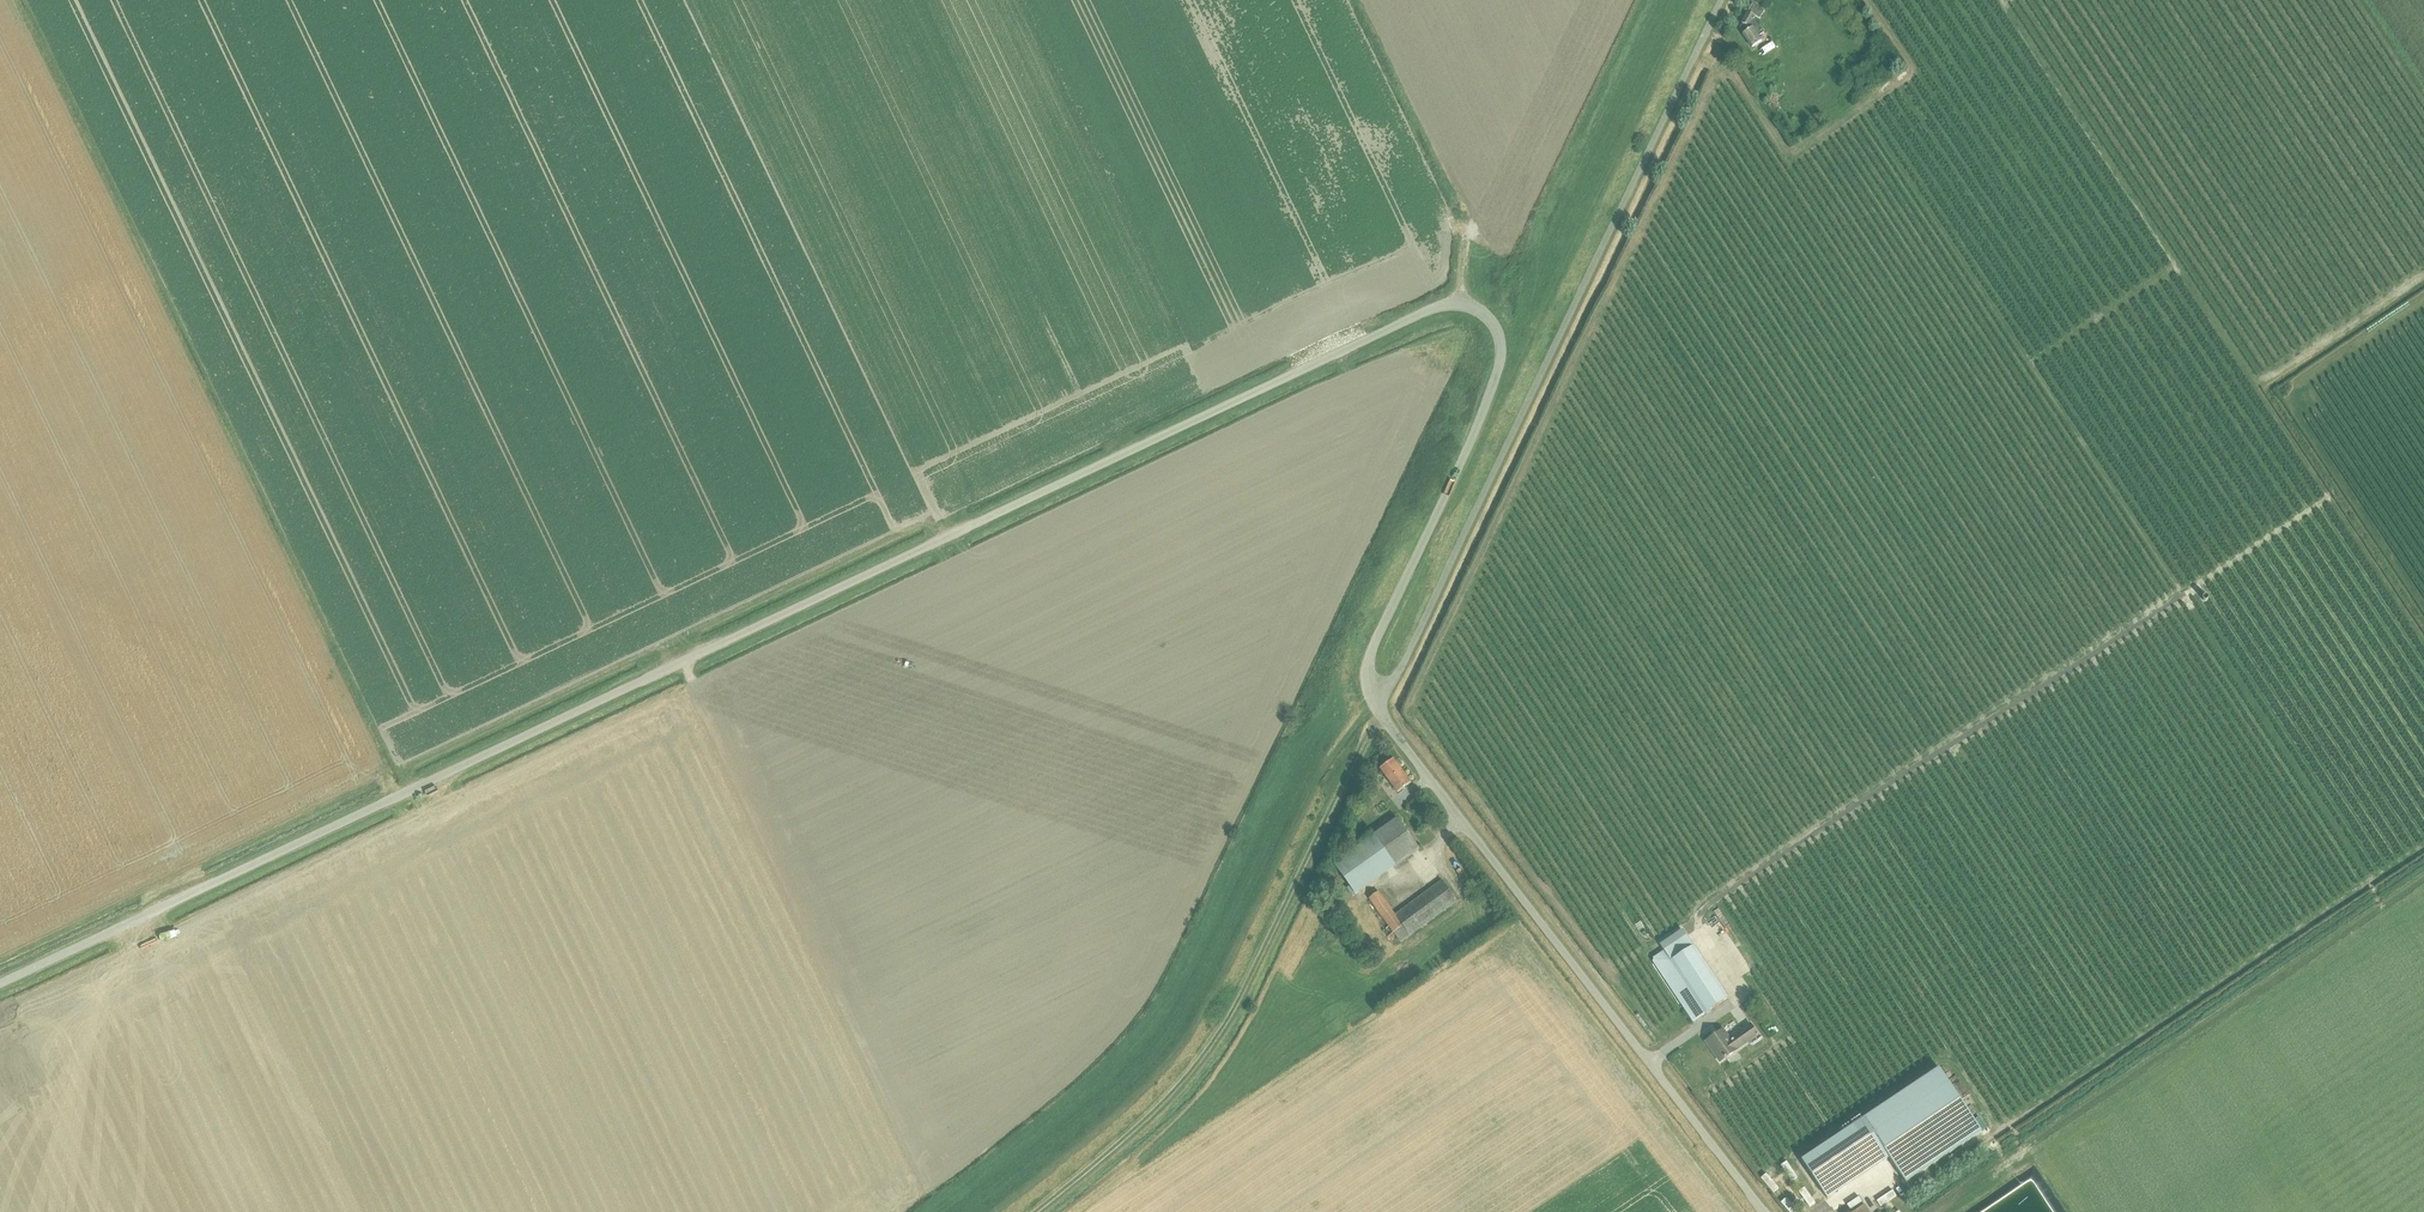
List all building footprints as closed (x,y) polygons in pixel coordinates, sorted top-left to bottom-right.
[(1754,46),(1763,31),(1750,22),(1758,9),(1747,1),(1729,29),(1754,46)] [(1398,792),(1411,782),(1393,758),(1380,768),(1398,792)] [(1433,817),(1417,796),(1408,803),(1425,824),(1433,817)] [(1356,894),(1420,848),(1397,818),(1334,864),(1356,894)] [(1401,942),(1457,900),(1442,880),(1396,915),(1379,892),(1369,899),(1389,926),(1383,931),(1388,937),(1394,932),(1401,942)] [(1687,935),(1654,957),(1653,961),(1693,1021),(1705,1013),(1729,998),(1687,935)] [(1736,1050),(1758,1035),(1750,1023),(1740,1031),(1741,1033),(1730,1040),(1723,1029),(1706,1041),(1720,1061),(1728,1056),(1736,1050)] [(1736,1050),(1728,1056),(1732,1062),(1741,1056),(1736,1050)] [(1863,1165),(1884,1150),(1906,1183),(1982,1132),(1939,1068),(1801,1160),(1823,1192),(1863,1165)] [(2015,1167),(2013,1168),(2014,1170),(2017,1173),(2020,1172),(2030,1165),(2026,1159),(2022,1162),(2016,1166),(2015,1167)] [(1779,1173),(1777,1176),(1780,1181),(1783,1179),(1793,1173),(1789,1167),(1779,1173)] [(1992,1183),(1990,1184),(1992,1186),(1994,1189),(1997,1188),(2007,1181),(2003,1175),(1999,1177),(1993,1181),(1992,1183)] [(1790,1189),(1788,1192),(1791,1197),(1794,1195),(1803,1189),(1804,1189),(1800,1183),(1790,1189)] [(1969,1198),(1967,1200),(1969,1202),(1971,1205),(1974,1203),(1982,1198),(1984,1197),(1980,1191),(1976,1193),(1972,1196),(1970,1197),(1969,1198)] [(1798,1208),(1801,1211),(1803,1211),(1805,1211),(1809,1208),(1815,1204),(1812,1201),(1811,1199),(1801,1205),(1798,1208)]
